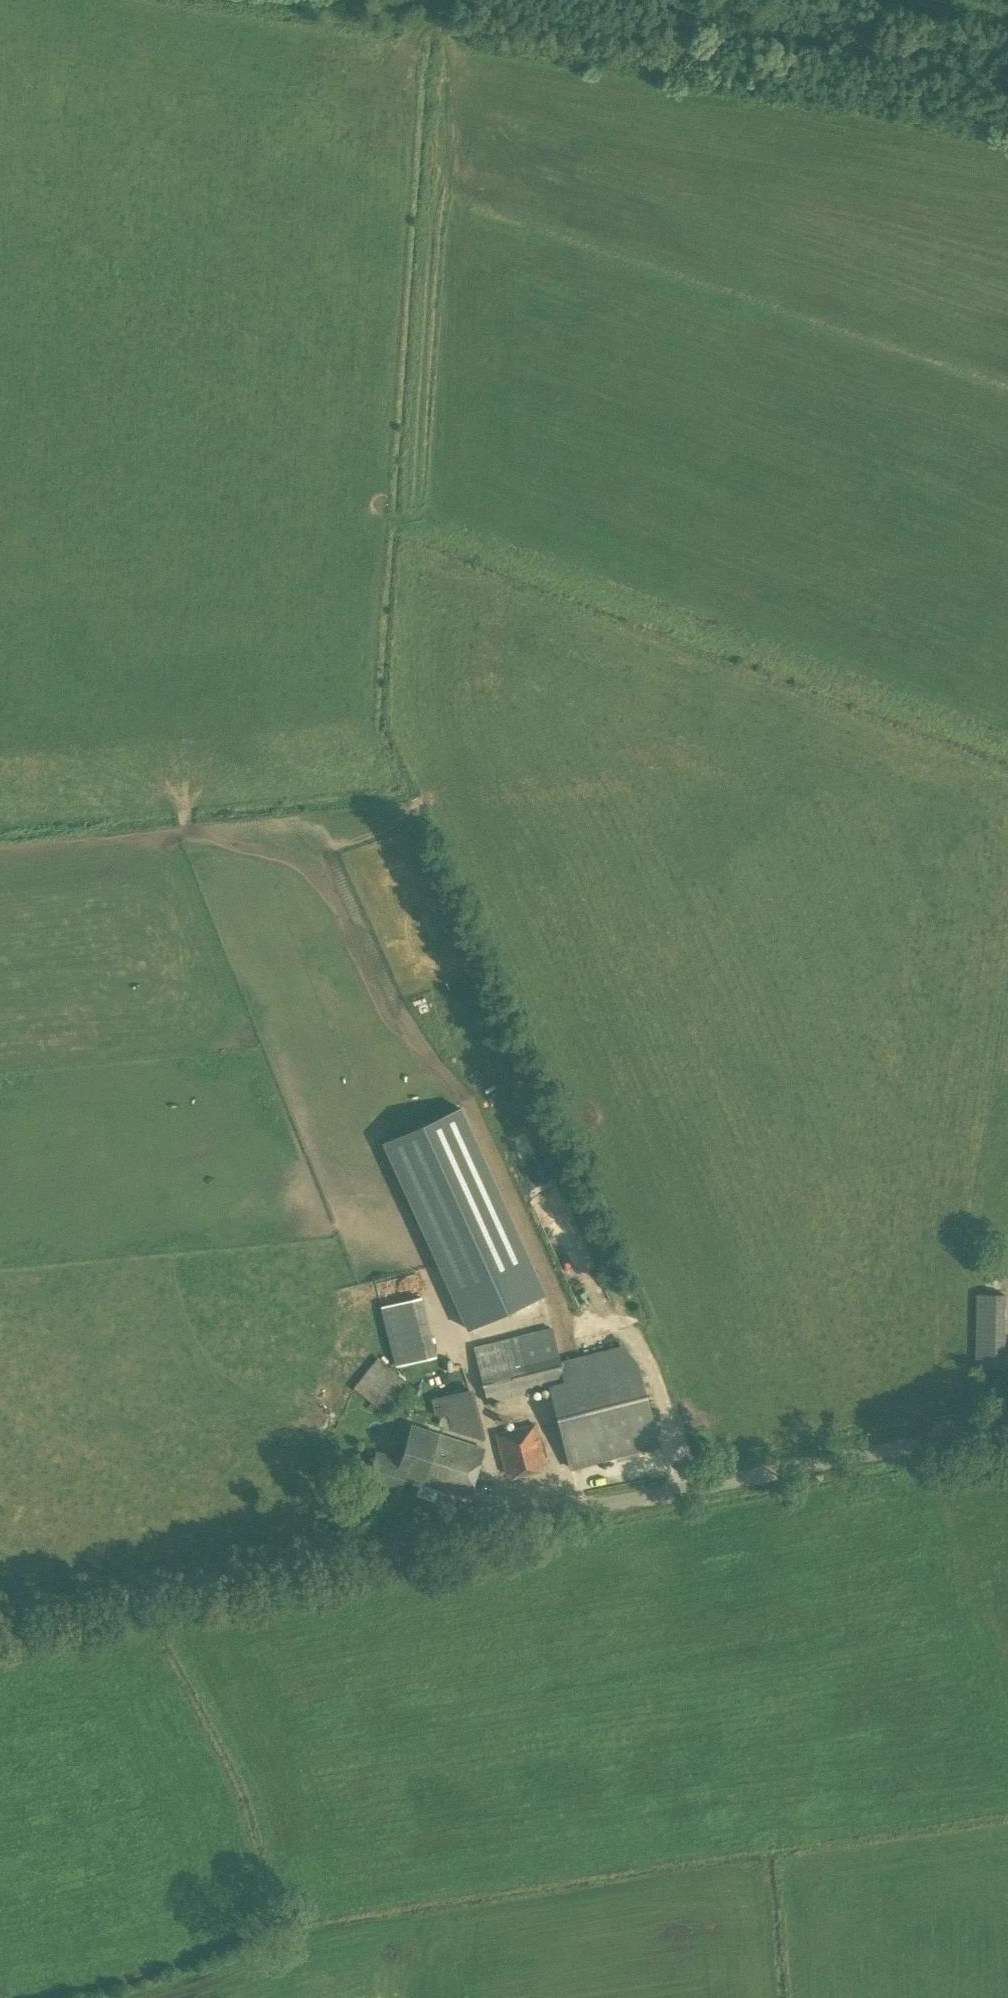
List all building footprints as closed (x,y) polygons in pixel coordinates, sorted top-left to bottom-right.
[(381,1142),(437,1265),(440,1274),(466,1330),(545,1294),(461,1106),(381,1142)] [(1007,1343),(1007,1293),(978,1293),(977,1365),(1007,1365),(1007,1343)] [(426,1297),(384,1303),(393,1364),(436,1358),(426,1297)] [(558,1361),(554,1348),(549,1329),(504,1340),(473,1347),(487,1402),(547,1386),(569,1469),(659,1447),(646,1395),(631,1356),(622,1345),(558,1361)] [(392,1405),(409,1383),(378,1358),(353,1389),(379,1410),(387,1401),(392,1405)] [(482,1440),(485,1439),(472,1388),(431,1398),(436,1425),(482,1440)] [(535,1422),(494,1432),(504,1474),(510,1473),(511,1479),(542,1471),(540,1465),(545,1464),(535,1422)] [(431,1486),(447,1438),(412,1426),(400,1461),(376,1453),(366,1482),(397,1492),(402,1477),(431,1486)] [(447,1438),(431,1486),(466,1498),(482,1449),(447,1438)]
